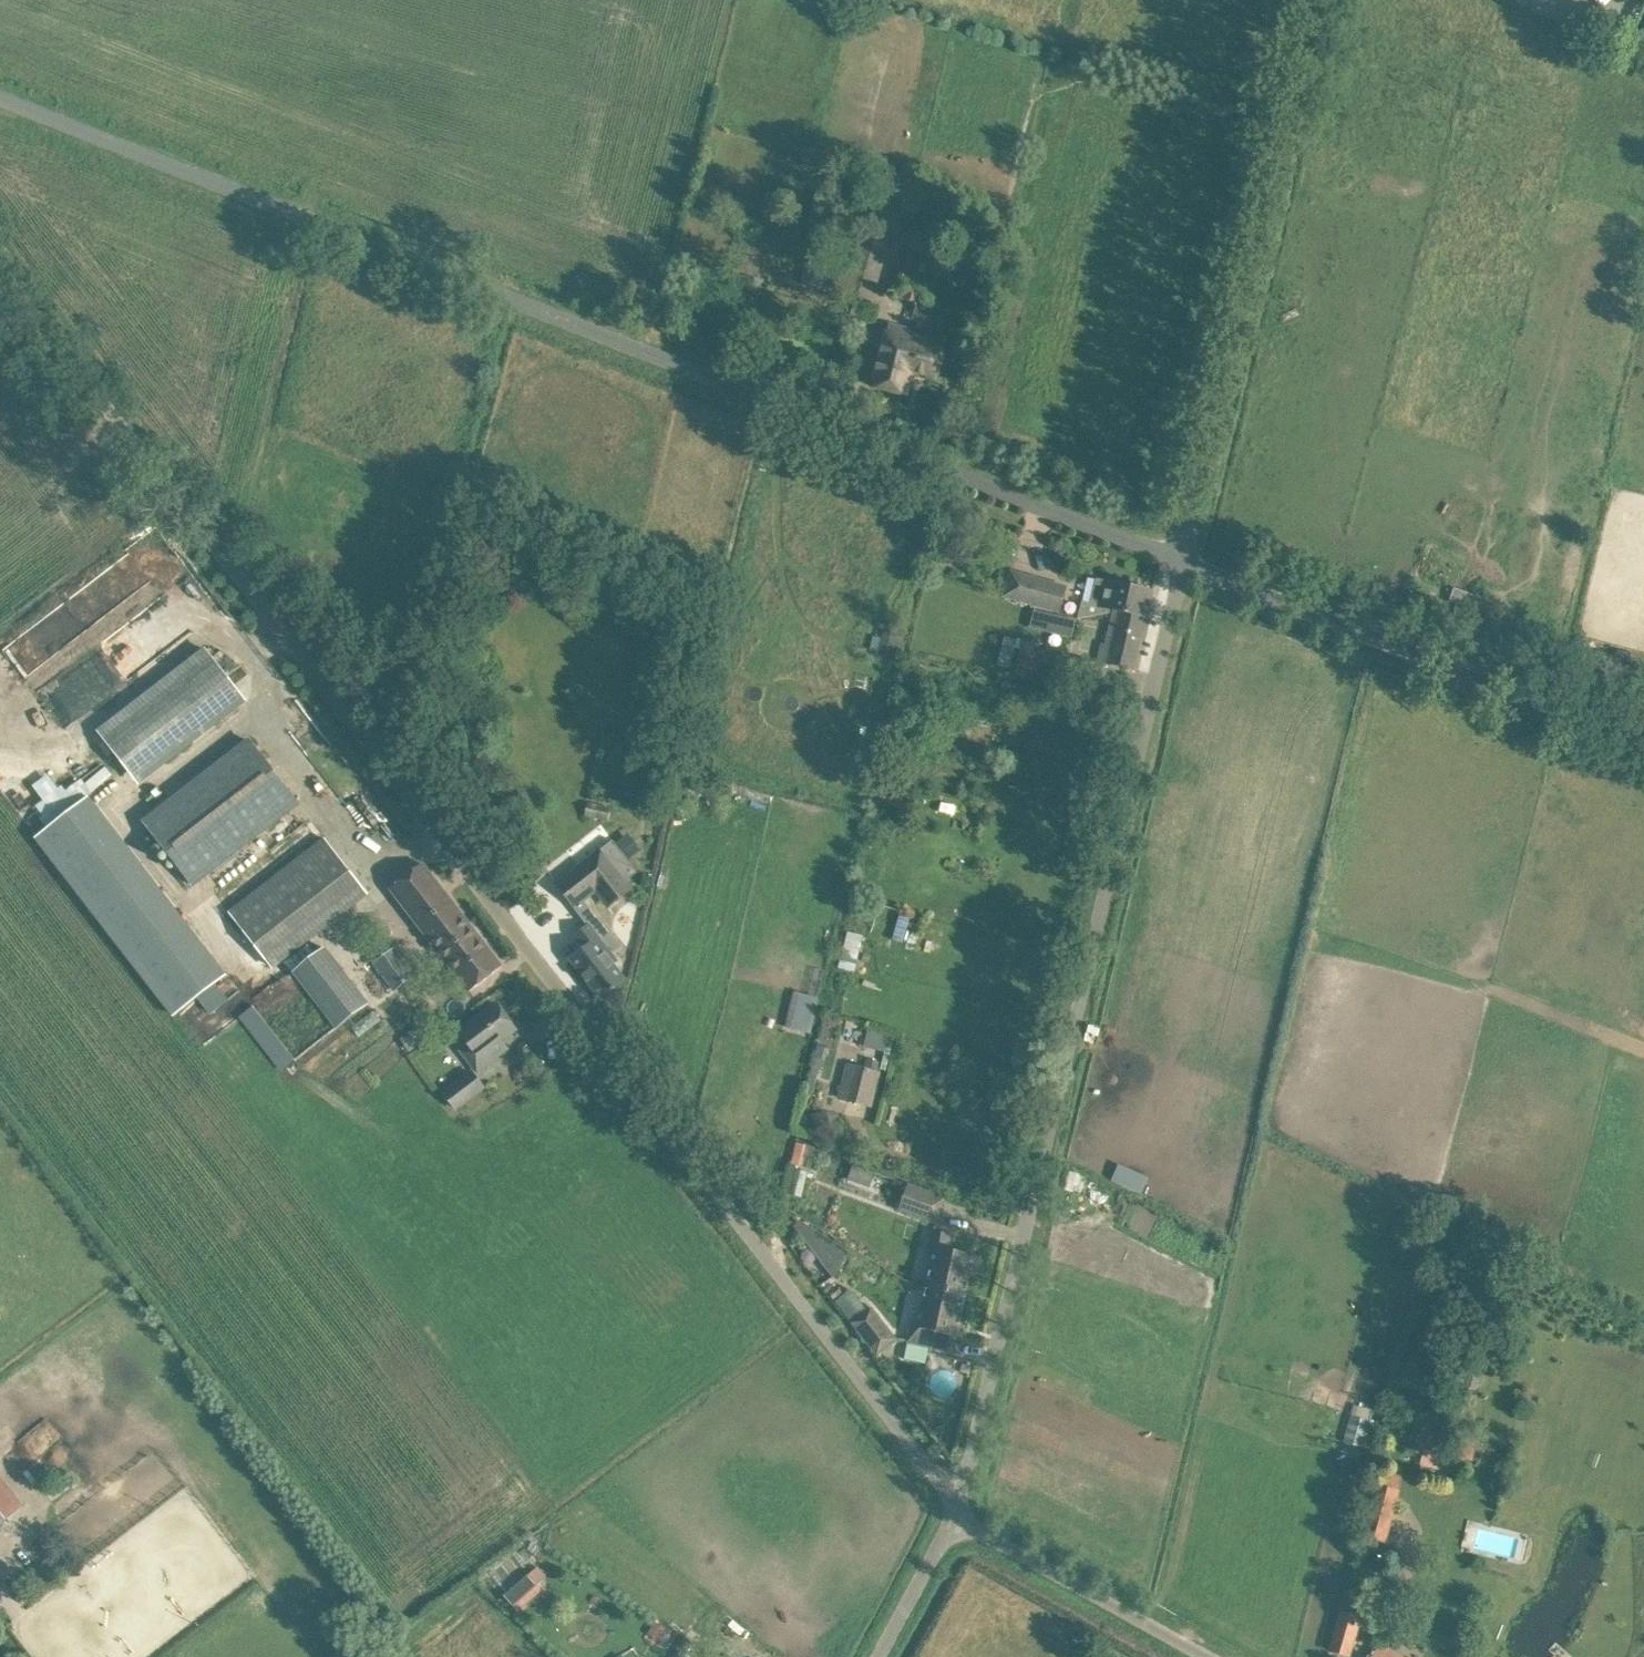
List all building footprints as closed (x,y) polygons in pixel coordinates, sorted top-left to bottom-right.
[(911,181),(881,174),(871,217),(901,224),(911,181)] [(843,293),(869,302),(885,253),(886,250),(884,249),(889,235),(854,226),(842,271),(848,273),(843,293)] [(913,232),(896,293),(907,296),(906,300),(917,303),(913,315),(930,319),(936,299),(927,296),(937,263),(931,262),(937,238),(913,232)] [(854,299),(850,315),(868,320),(872,321),(876,304),(854,299)] [(912,372),(936,379),(946,342),(888,327),(873,386),(906,395),(912,372)] [(1011,571),(1004,594),(1004,597),(1059,612),(1066,587),(1011,571)] [(1108,625),(1142,633),(1153,591),(1107,581),(1107,580),(1105,580),(1097,578),(1091,603),(1082,601),(1078,618),(1111,612),(1108,625)] [(885,623),(878,653),(899,657),(906,628),(885,623)] [(1142,633),(1108,625),(1105,642),(1100,641),(1096,661),(1133,670),(1142,633)] [(257,703),(218,646),(104,722),(143,779),(257,703)] [(1084,685),(1091,660),(1043,648),(1037,674),(1084,685)] [(250,740),(151,817),(144,821),(193,884),(299,803),(250,740)] [(69,811),(121,784),(110,763),(81,779),(89,795),(67,807),(69,811)] [(588,802),(586,815),(607,819),(609,807),(588,802)] [(230,913),(271,965),(366,891),(325,838),(230,913)] [(601,848),(556,882),(574,906),(589,926),(590,926),(610,952),(606,955),(608,957),(623,946),(609,928),(607,930),(584,899),(606,883),(617,897),(631,887),(626,880),(637,872),(614,841),(602,849),(601,848)] [(502,966),(491,951),(423,863),(390,888),(470,991),(502,966)] [(582,951),(572,959),(602,998),(625,980),(608,957),(606,955),(610,952),(590,926),(589,926),(576,936),(585,949),(582,951)] [(845,967),(863,969),(867,930),(849,929),(845,967)] [(337,1026),(369,1003),(326,944),(294,967),(337,1026)] [(416,975),(394,947),(375,963),(396,991),(416,975)] [(230,995),(217,978),(198,994),(211,1010),(230,995)] [(792,1026),(791,1028),(809,1032),(813,1015),(817,998),(817,997),(814,997),(803,994),(800,993),(799,997),(798,1001),(793,1021),(792,1026)] [(295,1055),(254,1002),(239,1014),(281,1067),(295,1055)] [(501,1040),(516,1028),(497,1003),(460,1032),(470,1045),(463,1051),(478,1070),(507,1047),(501,1040)] [(352,1025),(360,1035),(380,1019),(373,1009),(352,1025)] [(424,1019),(400,1038),(410,1052),(435,1033),(424,1019)] [(868,1028),(863,1047),(884,1052),(888,1033),(868,1028)] [(835,1089),(839,1090),(838,1097),(870,1106),(879,1071),(877,1070),(880,1061),(867,1058),(864,1067),(846,1063),(841,1085),(837,1084),(835,1089)] [(445,1093),(456,1108),(484,1086),(473,1072),(445,1093)] [(870,1187),(876,1172),(853,1163),(848,1179),(870,1187)] [(937,1224),(946,1199),(907,1184),(898,1209),(937,1224)] [(849,1252),(799,1220),(795,1226),(834,1277),(849,1252)] [(927,1284),(967,1293),(971,1273),(976,1274),(979,1262),(971,1261),(972,1254),(949,1249),(953,1235),(933,1231),(928,1253),(934,1254),(927,1284)] [(908,1341),(904,1359),(926,1363),(930,1346),(959,1353),(963,1334),(957,1333),(967,1293),(927,1284),(925,1292),(918,1323),(913,1322),(908,1341)] [(837,1286),(830,1291),(835,1298),(842,1293),(837,1286)] [(852,1290),(837,1302),(853,1322),(867,1311),(852,1290)] [(853,1322),(877,1354),(896,1339),(872,1307),(867,1311),(853,1322)] [(1349,1414),(1342,1440),(1366,1446),(1372,1420),(1349,1414)] [(1429,1436),(1426,1448),(1437,1451),(1438,1451),(1462,1458),(1465,1446),(1467,1438),(1443,1431),(1441,1431),(1431,1428),(1429,1436)] [(6,1519),(23,1506),(0,1476),(0,1524),(6,1519)] [(1373,1486),(1368,1508),(1392,1514),(1397,1493),(1396,1493),(1374,1486),(1373,1486)] [(528,1574),(504,1595),(513,1605),(536,1585),(537,1584),(528,1574)] [(1347,1656),(1349,1656),(1359,1619),(1348,1616),(1339,1614),(1329,1652),(1347,1656)] [(656,1623),(649,1633),(659,1640),(666,1630),(656,1623)]
